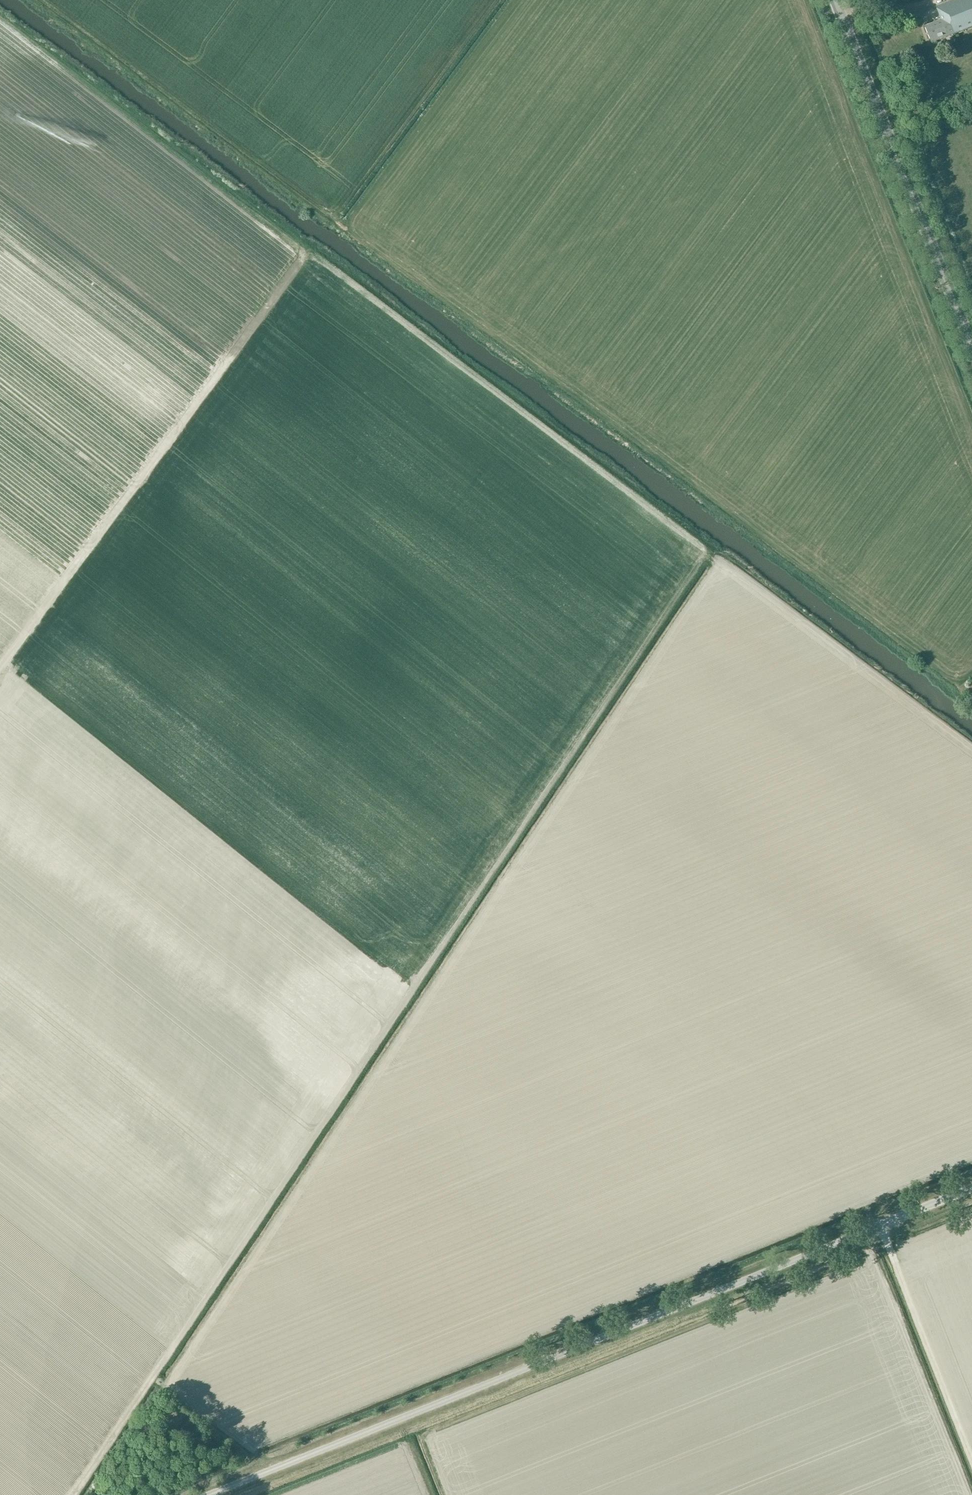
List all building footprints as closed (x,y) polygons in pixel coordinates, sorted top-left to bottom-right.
[(934,41),(971,26),(971,0),(953,0),(936,7),(941,18),(924,26),(930,40),(933,39),(934,41)]
